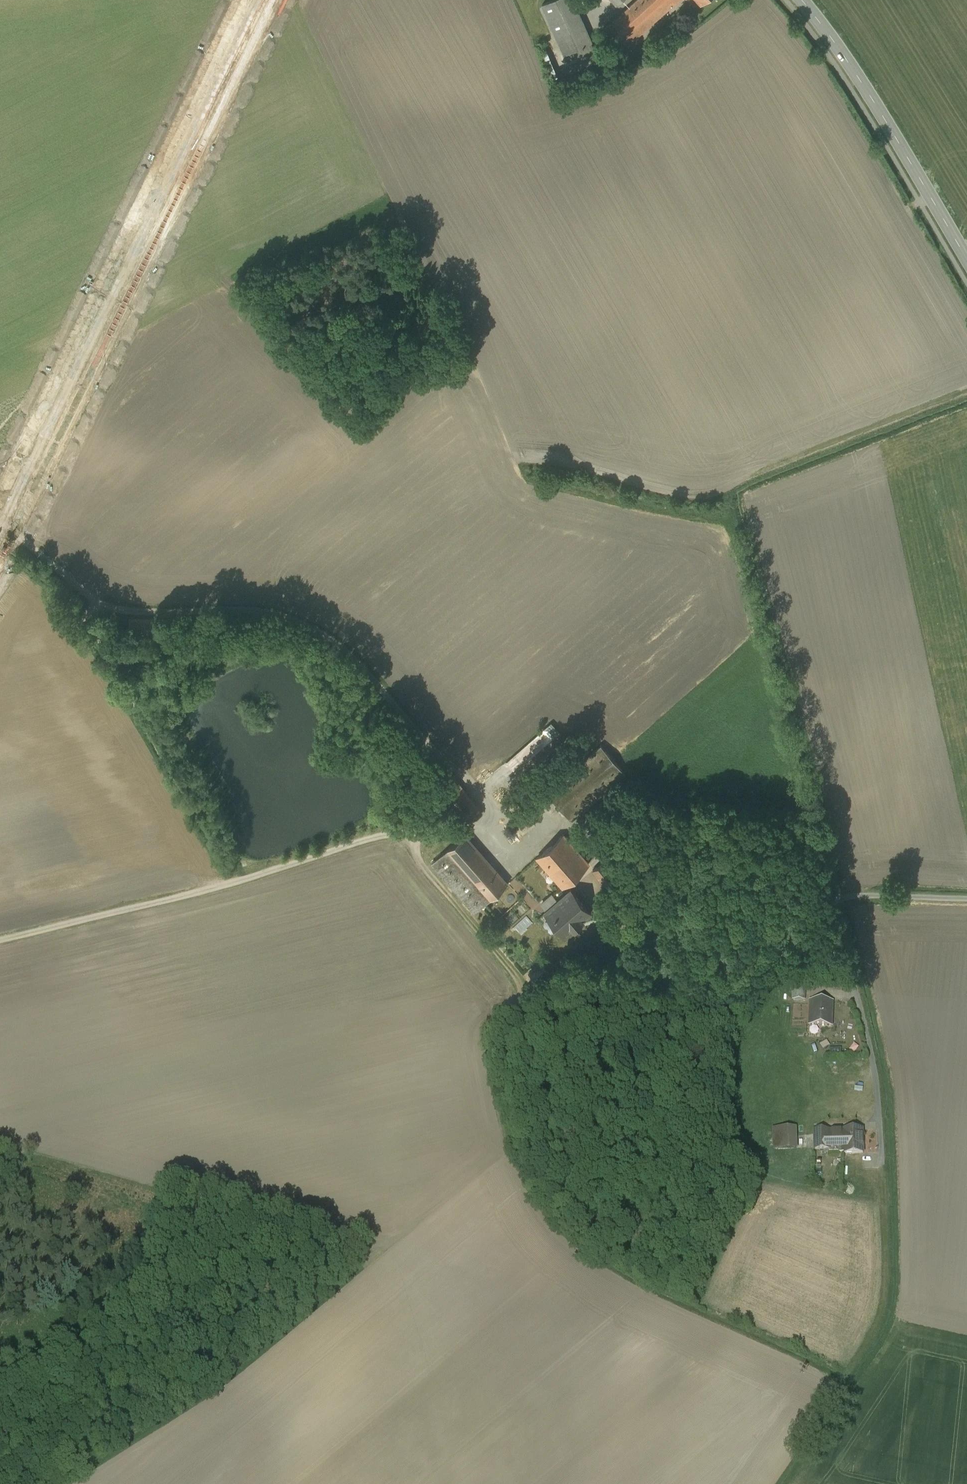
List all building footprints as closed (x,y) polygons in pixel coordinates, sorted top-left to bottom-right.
[(543,3),(564,52),(592,40),(574,0),(550,0),(543,3)] [(604,30),(617,44),(625,37),(631,43),(670,6),(671,8),(679,0),(636,0),(604,30)] [(542,739),(545,743),(561,734),(555,723),(534,735),(538,742),(542,739)] [(601,746),(548,792),(571,820),(578,815),(625,773),(601,746)] [(555,807),(536,799),(533,806),(552,814),(555,807)] [(508,883),(465,834),(446,850),(489,899),(508,883)] [(563,834),(537,857),(563,886),(589,863),(563,834)] [(489,899),(446,850),(432,863),(475,912),(489,899)] [(619,878),(605,860),(593,870),(607,888),(619,878)] [(571,889),(545,911),(565,934),(573,927),(573,928),(583,919),(590,912),(571,889)] [(555,931),(544,944),(561,958),(572,946),(555,931)] [(755,987),(742,1014),(748,1016),(760,990),(755,987)] [(833,1002),(805,1001),(804,1011),(810,1011),(809,1026),(832,1027),(833,1002)] [(798,1149),(797,1127),(772,1127),(773,1150),(798,1149)] [(863,1131),(843,1132),(843,1133),(844,1149),(844,1154),(864,1153),(863,1131)] [(843,1133),(829,1134),(829,1132),(815,1133),(815,1150),(844,1149),(843,1133)]
